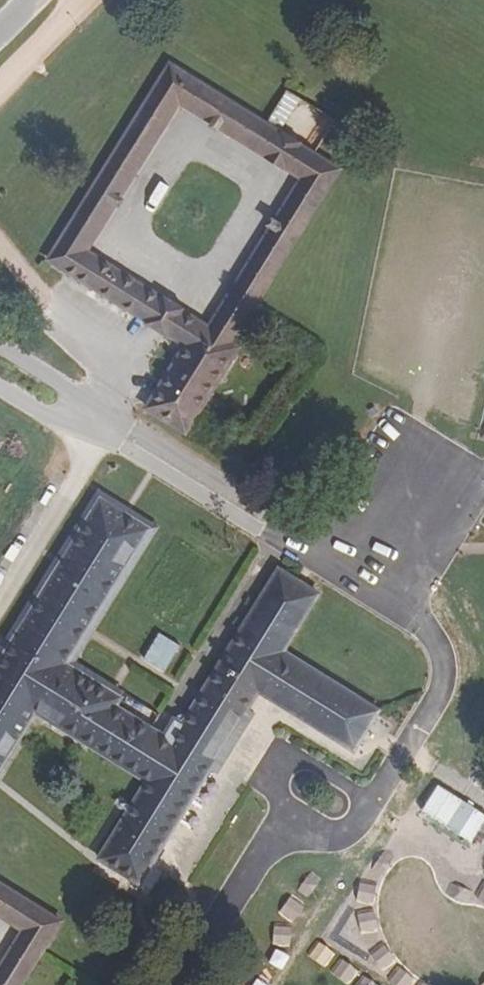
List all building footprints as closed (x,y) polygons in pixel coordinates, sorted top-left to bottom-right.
[(336,171),(170,67),(152,95),(128,134),(48,258),(144,319),(182,343),(176,354),(157,383),(144,403),(143,406),(180,430),(234,347),(228,342),(336,171)] [(321,112),(300,146),(313,155),(334,120),(321,112)] [(120,699),(65,665),(149,529),(101,500),(0,662),(0,770),(36,712),(147,782),(99,859),(139,883),(149,867),(210,768),(217,772),(251,716),(245,712),(256,692),(353,751),(378,711),(282,651),(317,595),(279,571),(182,726),(174,721),(163,737),(114,707),(120,699)] [(167,673),(183,646),(161,633),(144,659),(167,673)] [(59,922),(0,886),(0,915),(24,930),(0,969),(0,984),(21,984),(59,922)]
